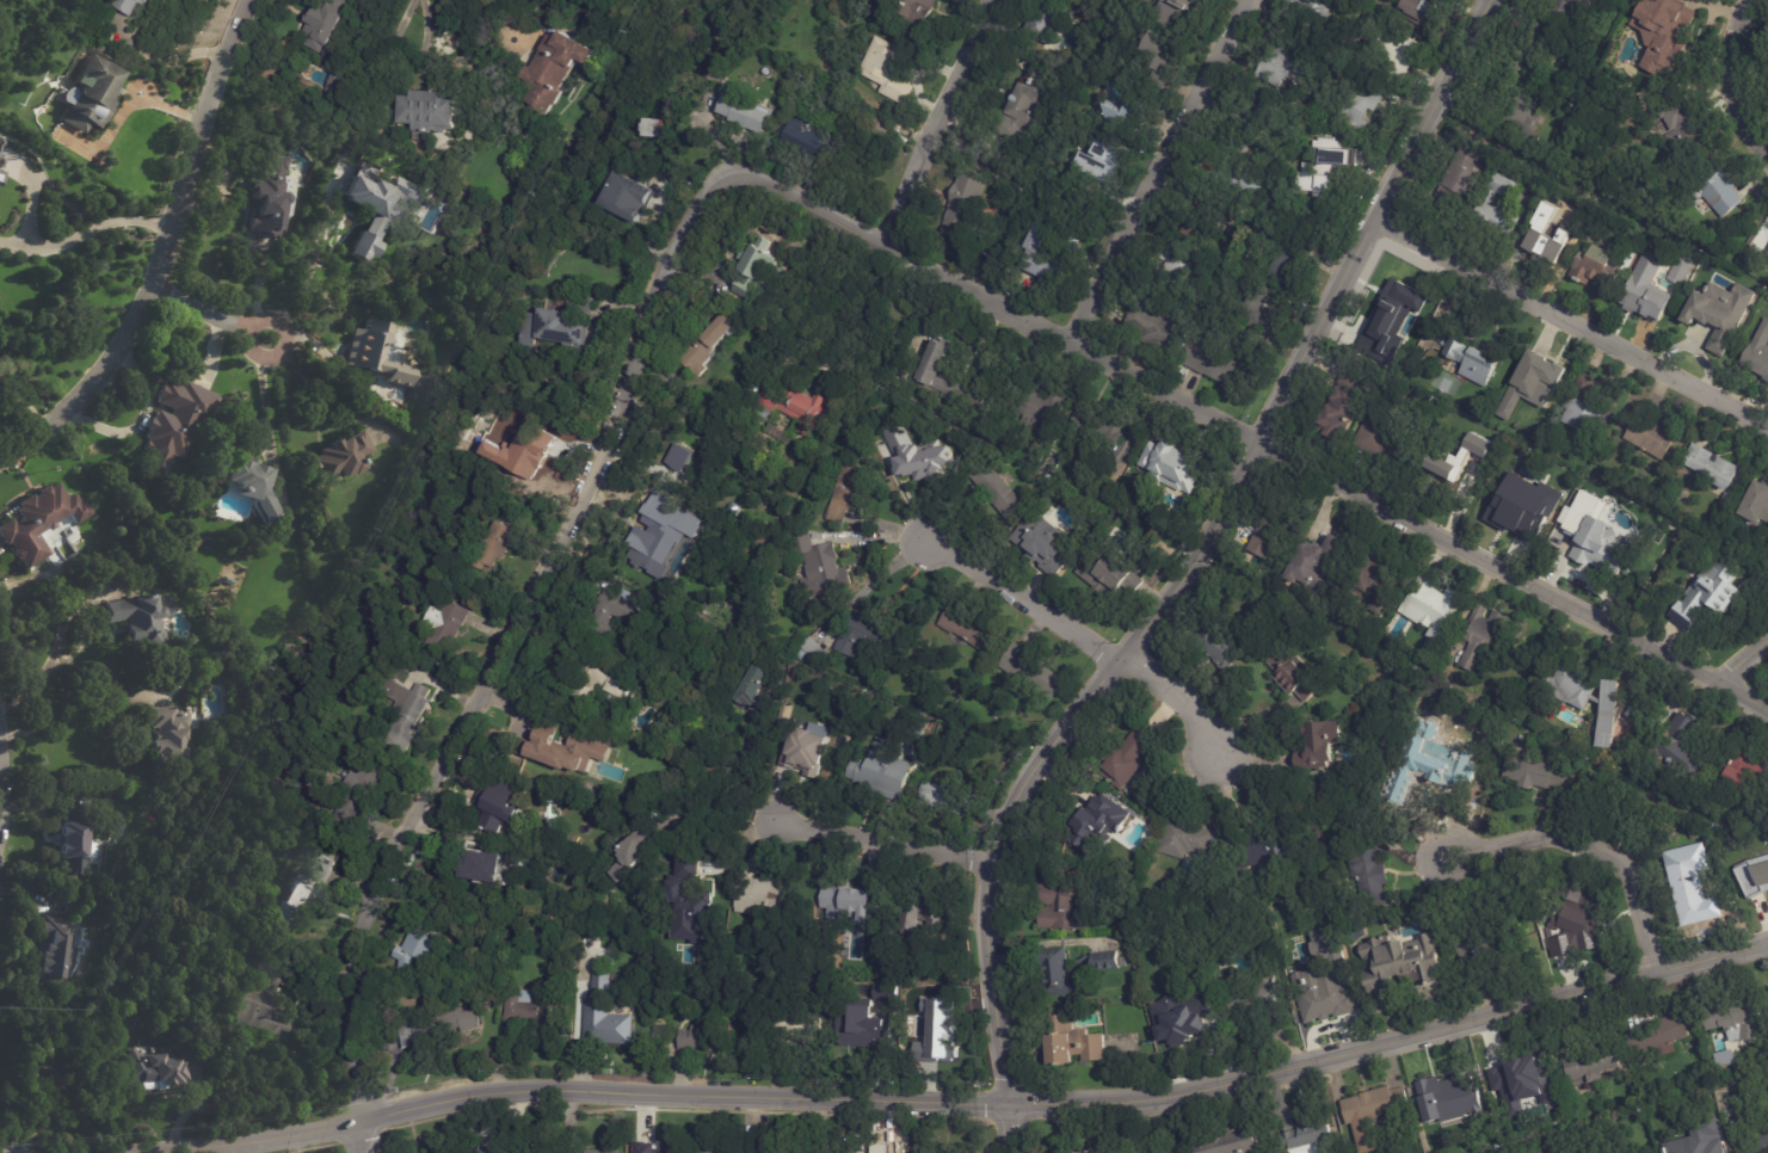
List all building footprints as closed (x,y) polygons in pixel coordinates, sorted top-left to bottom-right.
[(115,5),(117,0),(152,0),(144,16),(137,12),(136,16),(115,5)] [(335,7),(339,0),(356,0),(349,13),(350,14),(332,49),(327,45),(322,55),(306,47),(309,38),(302,35),(308,24),(307,23),(310,16),(314,17),(319,8),(327,13),(332,5),(335,7)] [(893,11),(899,0),(940,0),(925,31),(904,20),(905,17),(893,11)] [(1157,21),(1167,0),(1205,0),(1201,7),(1200,7),(1197,6),(1194,13),(1188,11),(1177,31),(1157,21)] [(1282,18),(1291,0),(1317,0),(1317,1),(1337,12),(1329,27),(1308,17),(1302,27),(1282,18)] [(1403,17),(1410,0),(1435,0),(1434,2),(1442,7),(1430,30),(1403,17)] [(1536,12),(1542,0),(1586,0),(1582,8),(1573,5),(1563,26),(1536,12)] [(1670,81),(1688,45),(1681,41),(1697,11),(1674,0),(1641,0),(1628,26),(1643,33),(1639,42),(1649,47),(1639,66),(1670,81)] [(1062,16),(1047,45),(1024,35),(1036,10),(1041,13),(1045,7),(1062,16)] [(1527,82),(1502,70),(1527,18),(1551,30),(1527,82)] [(1413,67),(1405,81),(1386,72),(1392,61),(1375,51),(1388,26),(1424,45),(1413,67)] [(1175,76),(1166,92),(1152,85),(1162,66),(1145,57),(1157,33),(1181,44),(1172,62),(1179,66),(1175,76)] [(528,67),(532,69),(542,53),(541,51),(549,37),(560,42),(563,35),(600,56),(592,69),(581,63),(575,73),(574,72),(562,93),(565,94),(557,109),(555,107),(548,119),(530,109),(532,105),(525,101),(532,91),(535,92),(537,87),(522,79),(528,67)] [(908,84),(917,88),(906,107),(880,93),(883,87),(861,75),(881,38),(907,53),(894,76),(908,84)] [(1590,41),(1598,44),(1596,49),(1588,45),(1590,41)] [(1285,48),(1318,64),(1310,80),(1298,74),(1289,93),(1258,76),(1275,43),(1285,48)] [(116,85),(113,88),(115,90),(110,98),(116,101),(112,107),(113,109),(100,129),(91,123),(85,134),(63,119),(73,105),(66,100),(66,98),(67,94),(69,90),(74,87),(70,85),(74,79),(76,80),(80,75),(80,74),(93,53),(106,62),(106,60),(124,72),(116,85)] [(1009,141),(990,131),(1000,111),(1005,113),(1021,84),(1023,85),(1033,66),(1054,76),(1039,107),(1036,105),(1034,111),(1039,113),(1025,138),(1016,134),(1011,142),(1009,141)] [(711,85),(706,78),(714,72),(719,79),(711,85)] [(1231,123),(1252,85),(1289,106),(1276,128),(1263,121),(1253,136),(1231,123)] [(1387,99),(1380,113),(1373,111),(1368,121),(1373,123),(1367,135),(1341,121),(1360,85),(1387,99)] [(1702,109),(1714,137),(1672,155),(1664,136),(1670,134),(1663,118),(1659,121),(1653,106),(1693,88),(1702,109)] [(1532,112),(1529,117),(1538,122),(1533,131),(1541,135),(1533,153),(1493,134),(1514,91),(1536,103),(1532,112)] [(441,134),(441,136),(438,136),(438,137),(432,137),(432,136),(419,135),(420,127),(404,125),(406,99),(418,99),(418,94),(451,97),(450,103),(462,103),(460,130),(442,129),(441,134)] [(721,111),(728,95),(772,116),(763,137),(731,122),(732,119),(720,113),(721,111)] [(1142,111),(1133,132),(1111,123),(1104,105),(1125,115),(1132,99),(1145,105),(1142,111)] [(817,134),(833,142),(824,165),(794,152),(795,148),(784,143),(794,122),(805,128),(808,121),(820,125),(817,134)] [(646,136),(647,128),(649,129),(651,122),(666,124),(666,129),(672,130),(671,137),(665,136),(664,143),(648,141),(648,136),(646,136)] [(1357,137),(1351,150),(1368,159),(1359,180),(1344,173),(1337,190),(1326,185),(1329,179),(1316,173),(1322,160),(1319,159),(1329,138),(1332,140),(1337,128),(1357,137)] [(1221,181),(1232,158),(1216,150),(1225,134),(1242,141),(1239,143),(1256,150),(1244,175),(1275,190),(1265,209),(1246,201),(1245,203),(1232,197),(1236,189),(1221,181)] [(1480,149),(1472,165),(1480,168),(1459,209),(1433,196),(1464,136),(1481,146),(1480,149)] [(1334,163),(1354,166),(1357,150),(1329,146),(1330,140),(1321,138),(1317,164),(1303,162),(1298,192),(1329,197),(1334,163)] [(1123,174),(1117,189),(1113,186),(1107,199),(1085,190),(1108,140),(1134,152),(1123,174)] [(289,160),(291,160),(288,179),(296,180),(289,228),(283,227),(281,241),(259,238),(260,235),(248,234),(251,218),(253,220),(254,210),(259,210),(259,204),(253,203),(255,195),(251,193),(253,180),(263,181),(267,156),(289,160)] [(1732,186),(1733,187),(1731,190),(1742,202),(1720,220),(1701,198),(1696,203),(1686,190),(1713,165),(1732,186)] [(1491,172),(1514,183),(1507,198),(1495,192),(1489,204),(1516,218),(1504,242),(1466,222),(1491,172)] [(653,192),(646,206),(645,205),(640,215),(641,215),(636,224),(602,206),(620,174),(653,192)] [(984,242),(944,227),(963,174),(990,185),(977,220),(990,226),(984,242)] [(359,211),(358,211),(359,209),(346,202),(347,199),(343,197),(355,177),(370,185),(374,180),(390,190),(387,197),(398,203),(386,227),(359,211)] [(1183,234),(1206,189),(1251,211),(1240,232),(1221,222),(1209,247),(1183,234)] [(1544,203),(1557,210),(1551,222),(1560,228),(1561,226),(1570,230),(1561,247),(1564,248),(1556,266),(1547,261),(1545,267),(1534,261),(1536,257),(1522,249),(1533,227),(1530,226),(1542,203),(1544,203)] [(1070,261),(1051,297),(1035,290),(1040,280),(1023,271),(1031,254),(1025,251),(1037,228),(1051,234),(1037,259),(1048,265),(1065,235),(1079,242),(1070,261)] [(1158,253),(1165,239),(1201,257),(1189,283),(1202,290),(1195,304),(1159,286),(1170,263),(1157,257),(1158,253)] [(1620,280),(1613,277),(1604,292),(1591,286),(1593,284),(1588,280),(1584,286),(1576,282),(1576,283),(1567,278),(1569,277),(1567,276),(1571,269),(1567,266),(1576,251),(1582,254),(1588,243),(1600,249),(1606,239),(1634,254),(1620,280)] [(776,273),(771,270),(765,280),(763,279),(751,301),(735,291),(745,277),(747,277),(750,272),(745,269),(749,263),(743,259),(749,248),(754,252),(759,242),(784,258),(776,273)] [(1313,254),(1299,291),(1273,280),(1287,243),(1313,254)] [(1255,253),(1259,246),(1265,248),(1262,255),(1255,253)] [(1664,261),(1652,285),(1672,296),(1658,323),(1644,316),(1637,313),(1634,316),(1624,310),(1626,307),(1619,304),(1646,251),(1665,260),(1664,261)] [(1676,285),(1667,280),(1678,254),(1693,261),(1681,286),(1676,285)] [(1394,276),(1412,285),(1387,337),(1367,326),(1373,314),(1370,313),(1376,301),(1379,302),(1386,286),(1387,286),(1393,276),(1394,276)] [(1275,291),(1270,303),(1283,309),(1267,343),(1234,327),(1256,282),(1275,291)] [(591,310),(591,316),(568,313),(571,295),(593,297),(591,310)] [(1712,329),(1696,321),(1687,341),(1668,332),(1680,308),(1689,313),(1695,301),(1696,302),(1700,295),(1739,314),(1727,337),(1712,329)] [(1162,353),(1142,343),(1147,333),(1128,323),(1138,303),(1194,331),(1189,339),(1191,340),(1188,349),(1185,347),(1178,362),(1162,353)] [(585,328),(587,328),(584,353),(566,351),(566,347),(537,343),(536,351),(519,349),(522,329),(524,329),(526,316),(543,319),(544,313),(573,317),(572,326),(585,328)] [(737,337),(734,334),(719,350),(719,349),(715,352),(717,353),(713,358),(714,359),(707,368),(709,370),(702,378),(680,358),(686,352),(684,350),(689,345),(691,347),(702,335),(706,339),(731,313),(743,325),(739,328),(743,331),(738,337),(737,337)] [(393,335),(390,335),(384,363),(390,364),(392,363),(415,368),(412,388),(387,382),(387,380),(381,378),(382,374),(346,366),(355,327),(369,331),(371,319),(395,325),(393,335)] [(1766,346),(1767,347),(1767,384),(1762,381),(1763,378),(1738,365),(1749,345),(1751,346),(1766,319),(1767,320),(1767,342),(1766,346)] [(1485,354),(1496,360),(1483,387),(1456,372),(1461,364),(1440,353),(1448,338),(1462,345),(1461,345),(1466,349),(1467,346),(1485,354)] [(960,375),(990,390),(980,411),(918,378),(938,339),(957,349),(948,368),(960,375)] [(1253,371),(1243,396),(1225,388),(1226,386),(1183,366),(1191,350),(1221,364),(1232,341),(1262,356),(1253,371)] [(1536,363),(1548,370),(1551,365),(1564,372),(1547,403),(1534,396),(1535,394),(1511,381),(1522,362),(1529,365),(1533,360),(1536,363)] [(1314,424),(1319,417),(1351,363),(1367,372),(1362,380),(1373,386),(1337,446),(1314,433),(1318,426),(1314,424)] [(1596,390),(1618,402),(1603,428),(1595,424),(1588,437),(1560,421),(1567,409),(1564,407),(1583,371),(1598,380),(1593,388),(1596,390)] [(788,383),(793,387),(795,381),(805,387),(802,391),(817,400),(823,388),(837,396),(812,438),(799,431),(803,424),(780,409),(777,413),(772,420),(771,418),(768,424),(759,419),(766,407),(762,405),(777,377),(788,383)] [(177,384),(184,387),(186,381),(220,395),(207,425),(198,421),(183,458),(173,455),(164,477),(144,469),(150,457),(143,454),(149,439),(147,438),(150,430),(148,428),(152,419),(155,420),(160,411),(171,415),(174,408),(158,402),(160,397),(159,397),(165,384),(166,386),(168,380),(177,384)] [(1059,388),(1072,394),(1053,434),(1024,420),(1027,414),(1016,408),(1027,387),(1049,399),(1057,386),(1059,388)] [(1366,454),(1350,445),(1380,387),(1402,397),(1385,430),(1407,440),(1393,467),(1366,454)] [(1092,409),(1111,417),(1114,409),(1134,418),(1121,454),(1072,433),(1083,406),(1092,409)] [(1637,418),(1647,423),(1649,421),(1669,432),(1667,436),(1674,439),(1662,462),(1622,439),(1635,417),(1637,418)] [(846,437),(838,432),(844,420),(854,425),(846,437)] [(914,476),(910,477),(910,475),(901,476),(901,475),(900,475),(899,469),(900,468),(899,460),(883,432),(903,423),(914,445),(916,445),(917,446),(923,444),(924,446),(929,445),(929,443),(942,439),(943,448),(944,446),(944,449),(956,445),(960,464),(949,467),(949,470),(947,471),(948,477),(929,482),(928,479),(917,481),(916,476),(914,476)] [(555,443),(553,446),(554,446),(552,451),(563,456),(546,492),(522,481),(543,436),(538,433),(542,427),(559,436),(555,443)] [(375,449),(376,451),(363,458),(365,462),(364,463),(366,468),(355,475),(353,473),(345,477),(340,469),(337,471),(338,473),(327,479),(322,469),(320,470),(318,467),(315,468),(313,463),(315,463),(313,460),(322,454),(320,450),(329,445),(329,444),(340,438),(341,440),(349,437),(350,437),(351,437),(350,434),(356,430),(358,433),(364,430),(375,449)] [(1449,470),(1439,462),(1461,430),(1498,457),(1486,474),(1460,455),(1449,470)] [(1431,450),(1423,469),(1457,484),(1471,452),(1487,459),(1494,443),(1470,433),(1458,461),(1431,450)] [(495,434),(506,439),(500,452),(489,446),(495,434)] [(1193,495),(1183,491),(1183,493),(1163,482),(1160,485),(1148,479),(1152,471),(1140,465),(1152,442),(1165,449),(1168,444),(1169,444),(1171,439),(1183,445),(1181,449),(1185,451),(1187,449),(1199,456),(1195,462),(1206,468),(1196,487),(1197,488),(1193,495)] [(664,463),(684,474),(694,453),(674,443),(664,463)] [(1723,460),(1738,468),(1725,492),(1712,485),(1713,482),(1682,464),(1694,444),(1723,460)] [(251,458),(259,461),(258,464),(269,468),(269,469),(273,470),(269,489),(282,514),(265,524),(252,498),(236,494),(238,488),(239,483),(227,480),(233,458),(238,460),(238,458),(248,462),(250,458),(251,458)] [(669,458),(686,468),(674,489),(658,480),(669,458)] [(1003,476),(1028,505),(1011,520),(971,475),(987,460),(1003,476)] [(850,511),(845,525),(828,520),(845,464),(870,471),(860,510),(851,507),(850,511)] [(1764,480),(1767,482),(1767,527),(1756,520),(1754,526),(1733,517),(1752,482),(1761,486),(1764,480)] [(1529,493),(1524,501),(1542,513),(1530,532),(1511,520),(1507,529),(1490,518),(1514,482),(1529,493)] [(6,544),(0,535),(0,526),(12,518),(16,524),(23,519),(17,511),(23,507),(20,502),(33,494),(36,498),(42,493),(41,491),(49,485),(50,488),(58,483),(68,497),(74,493),(75,495),(76,495),(80,500),(79,501),(80,502),(84,499),(93,513),(76,524),(74,520),(70,514),(55,524),(56,526),(49,531),(48,529),(38,535),(51,554),(27,569),(21,560),(20,561),(18,559),(17,560),(13,553),(14,553),(13,550),(14,550),(10,542),(6,544)] [(1731,498),(1724,511),(1715,506),(1724,493),(1731,498)] [(623,542),(647,499),(660,506),(666,495),(694,511),(680,532),(663,522),(660,526),(671,532),(661,549),(649,542),(643,554),(623,542)] [(1255,545),(1249,543),(1252,535),(1239,530),(1251,500),(1286,514),(1270,553),(1255,545)] [(1596,520),(1604,525),(1602,530),(1609,528),(1614,543),(1607,544),(1624,554),(1610,576),(1587,563),(1584,568),(1565,557),(1572,544),(1569,542),(1571,537),(1561,531),(1573,508),(1596,520)] [(1054,525),(1082,545),(1073,556),(1076,557),(1059,579),(1042,567),(1043,565),(1041,562),(1041,563),(1030,556),(1033,554),(1014,539),(1036,511),(1054,525)] [(519,537),(505,561),(503,559),(497,568),(491,565),(486,573),(475,567),(486,548),(482,545),(488,535),(492,537),(501,520),(522,532),(519,537)] [(837,543),(842,560),(839,560),(839,562),(842,561),(843,563),(840,565),(842,569),(850,568),(855,587),(808,600),(803,580),(811,578),(806,555),(795,557),(790,539),(812,534),(815,548),(837,542),(837,543)] [(1339,541),(1345,544),(1330,572),(1332,573),(1317,602),(1292,588),(1293,586),(1281,579),(1301,541),(1313,548),(1317,548),(1319,549),(1320,550),(1329,535),(1339,541)] [(1388,573),(1398,578),(1379,616),(1367,610),(1375,591),(1369,587),(1364,598),(1344,587),(1366,543),(1381,551),(1374,566),(1388,573)] [(1127,555),(1145,569),(1141,575),(1154,586),(1144,602),(1128,588),(1125,593),(1122,591),(1114,602),(1104,593),(1102,594),(1096,590),(1097,588),(1078,573),(1090,557),(1104,568),(1120,549),(1127,555)] [(1718,617),(1700,604),(1693,615),(1696,617),(1686,633),(1665,618),(1677,602),(1681,603),(1684,597),(1683,594),(1705,563),(1711,567),(1714,562),(1733,575),(1726,585),(1736,592),(1718,617)] [(1425,573),(1437,580),(1433,590),(1442,596),(1446,588),(1464,598),(1436,645),(1423,636),(1427,629),(1421,627),(1419,628),(1396,612),(1421,571),(1425,573)] [(234,580),(235,581),(233,586),(226,582),(228,576),(234,580)] [(598,604),(602,596),(604,596),(606,590),(620,597),(623,590),(633,594),(630,602),(639,605),(630,624),(614,616),(611,622),(621,625),(612,645),(587,633),(598,611),(596,609),(598,604)] [(179,609),(171,615),(165,609),(162,599),(168,594),(179,609)] [(158,603),(159,608),(161,606),(164,609),(165,616),(164,618),(161,618),(164,630),(166,629),(167,641),(166,641),(167,647),(141,651),(140,643),(131,645),(128,619),(112,623),(110,603),(146,597),(146,596),(152,596),(156,596),(158,603)] [(473,612),(452,651),(441,645),(437,651),(429,646),(437,630),(426,625),(437,608),(446,612),(452,600),(473,611),(473,612)] [(1496,610),(1509,618),(1490,652),(1496,656),(1492,662),(1483,656),(1473,673),(1459,665),(1472,642),(1465,637),(1473,623),(1470,621),(1481,602),(1496,610)] [(959,609),(974,618),(975,616),(1005,635),(992,655),(956,633),(955,635),(941,625),(953,605),(959,609)] [(857,612),(901,633),(889,659),(861,646),(855,658),(837,649),(855,611),(857,612)] [(1207,659),(1188,643),(1205,622),(1219,633),(1225,624),(1248,642),(1222,674),(1214,667),(1215,665),(1207,659)] [(828,652),(836,659),(826,667),(820,660),(818,662),(803,647),(814,636),(828,652)] [(1017,642),(1051,664),(1048,666),(1070,680),(1055,702),(998,665),(1014,641),(1017,642)] [(1300,698),(1294,692),(1288,696),(1271,677),(1275,673),(1265,662),(1285,645),(1313,676),(1308,680),(1318,691),(1305,703),(1300,698)] [(802,648),(808,655),(802,660),(796,654),(802,648)] [(634,697),(632,701),(628,699),(627,701),(623,699),(620,708),(604,699),(608,691),(606,691),(608,690),(600,686),(590,709),(568,698),(575,684),(577,684),(590,659),(636,683),(636,684),(640,685),(634,697)] [(763,710),(749,708),(749,705),(738,698),(758,662),(776,673),(763,695),(769,696),(766,710),(763,710)] [(1585,674),(1600,683),(1593,696),(1601,701),(1601,680),(1616,683),(1615,697),(1627,703),(1612,732),(1609,750),(1594,748),(1597,734),(1590,730),(1600,714),(1600,705),(1591,701),(1585,711),(1569,703),(1569,704),(1557,697),(1554,701),(1539,692),(1547,674),(1556,678),(1564,664),(1585,674)] [(402,686),(415,693),(420,684),(433,691),(427,699),(431,702),(430,705),(437,709),(431,719),(425,715),(413,735),(417,738),(407,754),(387,742),(401,716),(394,711),(399,702),(381,692),(389,678),(402,686)] [(648,699),(651,690),(664,692),(661,702),(648,699)] [(153,746),(152,742),(156,742),(155,729),(153,729),(152,723),(150,723),(149,709),(178,707),(178,714),(191,713),(191,715),(192,714),(196,756),(191,756),(192,763),(159,765),(159,754),(156,754),(156,752),(153,752),(153,746)] [(1416,766),(1411,713),(1429,711),(1430,733),(1441,732),(1441,735),(1454,734),(1458,771),(1442,772),(1440,748),(1434,748),(1435,770),(1416,771),(1416,766)] [(550,726),(556,728),(554,735),(555,735),(554,741),(566,746),(571,733),(610,747),(605,763),(591,757),(585,773),(568,767),(567,771),(525,756),(524,758),(513,753),(518,739),(530,742),(531,741),(534,742),(541,722),(550,726)] [(1329,769),(1293,771),(1292,752),(1305,751),(1304,742),(1299,744),(1298,726),(1338,722),(1341,745),(1327,746),(1329,769)] [(807,731),(828,737),(830,728),(810,723),(807,731)] [(1704,733),(1707,773),(1699,773),(1702,802),(1684,804),(1682,773),(1655,776),(1653,753),(1674,752),(1671,728),(1702,725),(1704,733)] [(1140,732),(1154,745),(1141,760),(1146,765),(1125,791),(1116,784),(1115,785),(1111,782),(1113,782),(1104,775),(1122,752),(1121,751),(1138,730),(1140,732)] [(803,770),(778,764),(784,739),(797,742),(800,736),(826,744),(817,781),(802,777),(803,770)] [(894,742),(895,742),(891,756),(916,765),(901,803),(865,790),(867,788),(856,784),(857,781),(849,778),(855,760),(863,763),(864,760),(870,763),(879,736),(894,742)] [(1743,748),(1767,761),(1767,785),(1757,806),(1713,783),(1733,744),(1743,748)] [(1514,758),(1571,772),(1566,791),(1545,787),(1544,790),(1530,787),(1530,789),(1527,788),(1526,790),(1515,788),(1516,782),(1499,778),(1505,756),(1514,758)] [(363,818),(355,834),(332,822),(340,807),(338,806),(346,793),(343,790),(352,771),(359,775),(365,764),(387,775),(363,818)] [(497,837),(486,831),(482,830),(476,826),(482,813),(472,807),(488,773),(526,793),(517,810),(520,812),(513,825),(511,824),(509,830),(501,826),(497,837)] [(977,804),(973,819),(919,807),(924,782),(943,787),(944,782),(962,787),(962,791),(979,795),(977,804)] [(106,801),(107,790),(124,791),(123,803),(106,801)] [(1115,807),(1132,818),(1121,834),(1110,827),(1101,843),(1072,826),(1084,808),(1088,810),(1097,795),(1115,807)] [(97,810),(96,841),(94,841),(93,863),(90,863),(90,876),(64,876),(64,864),(66,864),(66,861),(61,861),(61,856),(61,845),(62,845),(62,839),(61,839),(61,828),(62,828),(62,824),(66,824),(66,808),(97,808),(97,810)] [(1177,812),(1188,815),(1187,821),(1207,827),(1206,830),(1218,833),(1211,858),(1195,853),(1193,862),(1162,852),(1173,810),(1177,812)] [(1751,830),(1751,822),(1761,822),(1761,831),(1751,830)] [(658,839),(659,840),(646,847),(646,849),(649,849),(649,856),(646,856),(646,861),(635,870),(634,869),(618,883),(610,874),(614,870),(614,869),(623,859),(620,855),(624,849),(623,849),(642,832),(643,834),(654,828),(658,839)] [(1259,861),(1236,865),(1232,845),(1242,843),(1239,836),(1249,833),(1248,831),(1259,828),(1265,859),(1259,861)] [(1375,851),(1376,853),(1373,853),(1375,863),(1380,863),(1388,900),(1356,908),(1344,855),(1355,852),(1351,837),(1372,832),(1375,851)] [(501,843),(503,836),(512,837),(511,844),(501,843)] [(480,853),(506,858),(501,887),(462,880),(464,867),(463,867),(464,859),(470,861),(472,852),(480,853)] [(697,879),(698,853),(676,852),(674,878),(697,879)] [(332,871),(325,883),(328,886),(320,900),(318,899),(300,931),(275,917),(277,910),(279,911),(284,902),(285,904),(303,870),(312,874),(321,856),(337,863),(332,871)] [(1761,859),(1767,857),(1767,893),(1751,898),(1745,875),(1763,870),(1761,859)] [(698,899),(685,911),(677,901),(674,902),(657,882),(676,865),(694,884),(688,889),(698,899)] [(1085,935),(1040,933),(1041,908),(1055,908),(1055,906),(1040,905),(1040,881),(1053,882),(1053,878),(1068,880),(1070,873),(1092,874),(1091,900),(1086,899),(1085,935)] [(1698,905),(1701,920),(1681,926),(1667,878),(1688,873),(1698,905)] [(754,878),(793,884),(790,900),(789,900),(786,920),(738,913),(738,910),(741,877),(754,878)] [(843,888),(852,888),(852,890),(885,894),(883,914),(856,912),(856,918),(843,917),(843,911),(823,910),(825,888),(833,889),(834,887),(843,888)] [(1582,950),(1564,947),(1576,892),(1604,898),(1593,952),(1582,950)] [(920,900),(935,902),(934,906),(949,908),(945,932),(930,930),(931,924),(928,924),(926,927),(922,927),(919,938),(905,936),(911,899),(920,900)] [(590,924),(581,924),(580,910),(590,908),(590,924)] [(1478,961),(1460,968),(1443,927),(1481,912),(1498,954),(1478,961)] [(47,917),(68,920),(67,931),(78,933),(69,986),(33,980),(39,938),(43,939),(43,935),(41,935),(42,924),(43,924),(44,917),(47,917)] [(414,975),(400,974),(400,962),(393,958),(399,947),(402,949),(418,920),(435,929),(430,937),(437,941),(426,963),(418,960),(417,975),(414,975)] [(666,924),(673,930),(666,937),(660,931),(666,924)] [(1435,984),(1407,989),(1406,986),(1366,997),(1353,945),(1386,937),(1387,944),(1428,933),(1441,981),(1435,984)] [(1070,961),(1072,984),(1079,984),(1080,995),(1043,999),(1042,986),(1046,986),(1045,964),(1040,966),(1037,950),(1067,948),(1070,961)] [(1122,958),(1123,969),(1094,973),(1091,956),(1121,952),(1122,958)] [(584,958),(591,960),(591,967),(583,967),(584,958)] [(1355,1011),(1356,1015),(1331,1019),(1331,1016),(1325,1017),(1326,1022),(1301,1026),(1290,974),(1345,962),(1355,1011)] [(612,988),(612,1017),(635,1017),(634,1046),(586,1044),(586,1001),(593,1001),(593,982),(595,982),(595,969),(612,969),(612,988)] [(1274,1005),(1238,1017),(1226,984),(1240,979),(1246,994),(1256,991),(1251,979),(1264,974),(1275,1004),(1274,1005)] [(282,1018),(290,1021),(284,1035),(277,1032),(276,1037),(233,1023),(245,989),(251,992),(255,980),(278,988),(270,1013),(282,1018)] [(899,1004),(875,1003),(876,986),(901,987),(900,1004),(899,1004)] [(511,1024),(505,1023),(506,992),(532,992),(532,1004),(553,1004),(552,1034),(538,1034),(540,1026),(515,1025),(515,1024),(511,1024)] [(965,1004),(963,1041),(907,1040),(908,1017),(941,1018),(941,1000),(965,1000),(965,1004)] [(875,1003),(874,1017),(898,1018),(897,1041),(840,1037),(842,1016),(857,1017),(858,1001),(875,1003)] [(953,1001),(922,1001),(922,1012),(926,1012),(926,1063),(953,1063),(953,1001)] [(1757,1005),(1767,1003),(1767,1018),(1751,1023),(1750,1023),(1751,1026),(1737,1030),(1736,1025),(1718,1029),(1717,1028),(1706,1030),(1701,1010),(1730,1003),(1731,1010),(1739,1007),(1739,1006),(1757,1001),(1757,1005)] [(476,1011),(481,1029),(463,1035),(462,1029),(431,1038),(432,1042),(405,1050),(398,1026),(461,1007),(462,1015),(476,1011)] [(1207,1025),(1208,1030),(1196,1034),(1199,1042),(1177,1048),(1175,1038),(1164,1041),(1158,1019),(1168,1017),(1169,1018),(1190,1012),(1189,1011),(1202,1007),(1207,1025)] [(714,1053),(709,1053),(709,1049),(695,1049),(695,1050),(682,1050),(682,1031),(694,1031),(694,1026),(697,1026),(697,1018),(710,1018),(710,1011),(725,1011),(725,1049),(719,1049),(719,1053),(714,1053)] [(1681,1041),(1684,1050),(1665,1056),(1663,1048),(1647,1053),(1641,1029),(1658,1025),(1657,1021),(1688,1012),(1695,1036),(1681,1041)] [(795,1042),(795,1049),(775,1048),(777,1015),(824,1017),(823,1043),(795,1042)] [(1078,1029),(1078,1031),(1090,1031),(1090,1038),(1108,1037),(1109,1062),(1088,1063),(1086,1056),(1078,1058),(1079,1067),(1072,1067),(1072,1071),(1067,1071),(1067,1069),(1055,1069),(1053,1038),(1058,1038),(1057,1018),(1077,1017),(1078,1029)] [(676,1040),(655,1040),(655,1019),(664,1019),(664,1026),(676,1026),(676,1040)] [(129,1046),(185,1052),(184,1063),(174,1063),(173,1069),(155,1068),(154,1072),(137,1069),(138,1066),(122,1063),(124,1044),(129,1046)] [(1627,1066),(1608,1072),(1609,1078),(1593,1084),(1590,1075),(1569,1083),(1560,1056),(1583,1050),(1584,1056),(1626,1044),(1632,1065),(1627,1066)] [(1522,1084),(1527,1099),(1513,1103),(1502,1063),(1547,1052),(1553,1074),(1522,1084)] [(1421,1092),(1418,1083),(1444,1075),(1446,1080),(1478,1071),(1484,1096),(1425,1111),(1421,1092)] [(1404,1087),(1409,1086),(1415,1109),(1353,1126),(1345,1100),(1366,1096),(1364,1093),(1393,1086),(1394,1090),(1404,1087)] [(1300,1151),(1295,1130),(1336,1118),(1342,1139),(1300,1151)] [(1270,1148),(1251,1152),(1205,1152),(1202,1141),(1230,1133),(1231,1136),(1264,1128),(1270,1148)] [(1754,1137),(1767,1134),(1767,1152),(1758,1152),(1754,1137)] [(1712,1136),(1716,1152),(1693,1152),(1689,1142),(1712,1136)] [(765,1147),(765,1152),(705,1152),(706,1145),(715,1146),(715,1141),(738,1142),(738,1146),(765,1147)] [(522,1143),(540,1152),(481,1152),(481,1146),(519,1147),(522,1143)] [(687,1149),(654,1149),(654,1144),(636,1143),(635,1152),(687,1152),(687,1149)] [(1182,1143),(1185,1152),(1150,1152),(1182,1143)]
